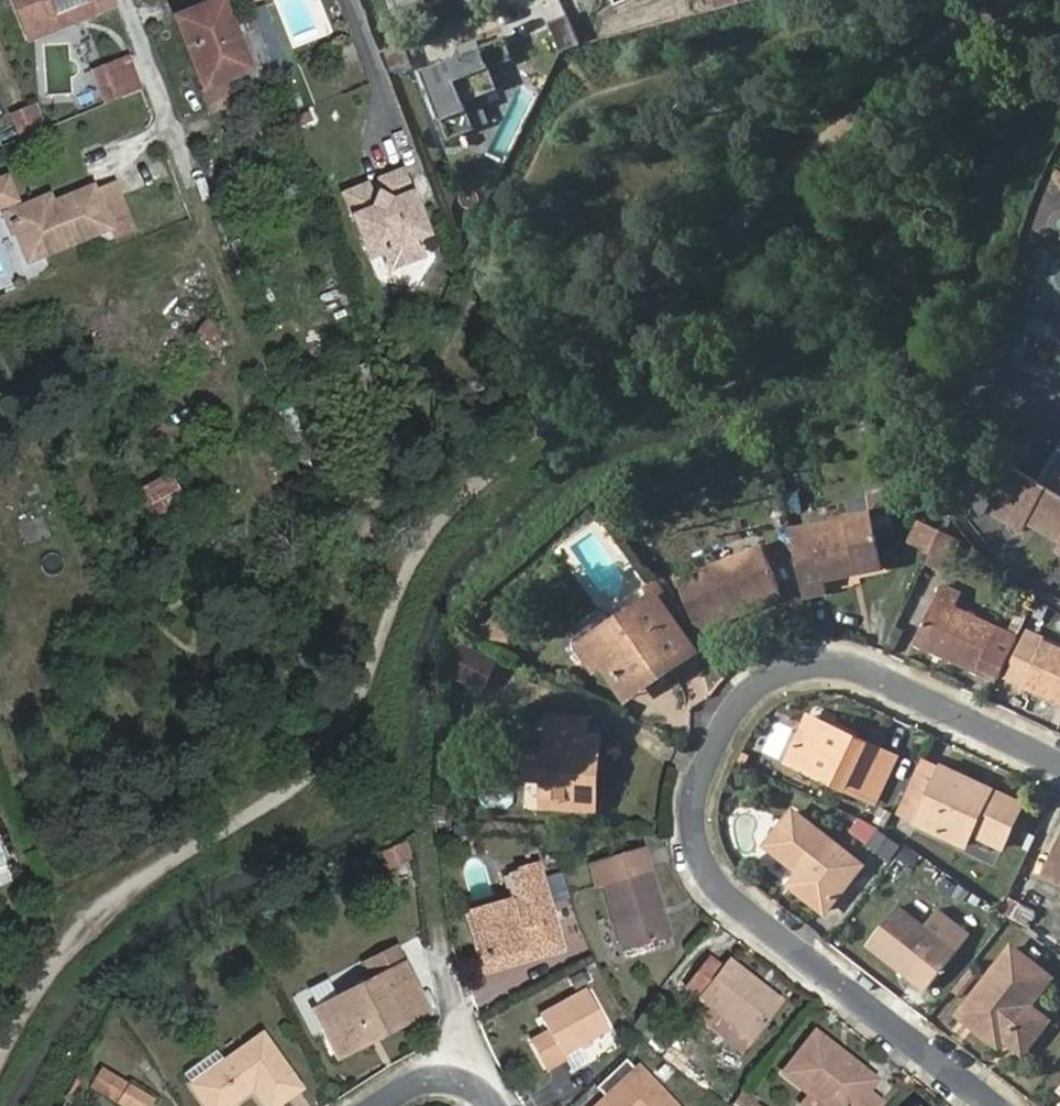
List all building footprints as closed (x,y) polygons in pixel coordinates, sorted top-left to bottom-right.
[(110,9),(106,0),(11,0),(25,36),(51,27),(47,16),(87,0),(93,15),(110,9)] [(53,31),(93,15),(87,0),(47,16),(51,27),(53,31)] [(227,80),(251,71),(230,17),(222,0),(221,0),(176,18),(204,90),(227,80)] [(402,10),(427,0),(399,0),(402,10)] [(715,10),(740,3),(754,0),(712,0),(715,10)] [(227,80),(235,100),(278,82),(249,9),(230,17),(251,71),(227,80)] [(545,19),(558,49),(574,42),(562,13),(545,19)] [(400,42),(381,50),(388,69),(408,61),(400,42)] [(482,50),(421,74),(447,141),(508,117),(482,50)] [(86,67),(97,101),(139,87),(127,53),(86,67)] [(15,115),(25,140),(43,133),(33,108),(15,115)] [(346,189),(371,253),(382,249),(389,266),(425,252),(419,235),(429,231),(404,167),(381,175),(384,185),(382,189),(379,192),(374,191),(372,189),(370,189),(367,181),(346,189)] [(0,180),(0,207),(5,205),(28,261),(108,228),(91,189),(53,206),(40,211),(36,201),(19,209),(15,201),(16,201),(7,177),(0,180)] [(48,196),(36,201),(40,211),(53,206),(48,196)] [(1042,478),(1013,462),(988,506),(1023,526),(1027,518),(1059,536),(1055,546),(1059,549),(1059,446),(1042,478)] [(130,485),(140,518),(180,505),(169,472),(130,485)] [(790,526),(802,591),(826,586),(823,570),(848,565),(856,564),(857,569),(880,565),(875,532),(891,529),(883,492),(866,495),(869,511),(790,526)] [(904,539),(942,557),(952,535),(914,518),(904,539)] [(685,585),(701,625),(720,617),(718,612),(781,587),(763,544),(699,571),(702,577),(685,585)] [(930,552),(926,561),(940,567),(943,558),(930,552)] [(699,571),(682,578),(685,585),(702,577),(699,571)] [(961,594),(940,584),(915,638),(1000,677),(1020,635),(956,606),(961,594)] [(653,593),(615,619),(618,624),(656,599),(653,593)] [(607,659),(627,685),(650,669),(647,664),(661,654),(667,663),(690,647),(656,599),(618,624),(615,619),(608,609),(602,608),(575,626),(570,631),(568,637),(567,644),(570,650),(576,660),(583,661),(593,654),(599,664),(607,659)] [(486,614),(482,636),(510,641),(513,618),(486,614)] [(1024,682),(1059,699),(1059,647),(1044,639),(1024,682)] [(498,663),(465,646),(452,673),(485,689),(498,663)] [(650,669),(627,685),(634,695),(694,652),(690,647),(667,663),(661,654),(647,664),(650,669)] [(811,715),(808,722),(831,733),(835,727),(811,715)] [(590,769),(596,769),(599,735),(585,734),(586,718),(550,716),(548,752),(526,750),(524,781),(546,782),(545,803),(588,806),(590,769)] [(761,750),(777,758),(790,729),(774,722),(761,750)] [(831,733),(808,722),(789,760),(859,793),(882,749),(835,727),(831,733)] [(882,749),(859,793),(875,800),(898,756),(882,749)] [(900,812),(917,821),(943,767),(925,759),(900,812)] [(943,767),(917,821),(967,844),(972,832),(1003,846),(1024,804),(992,789),(988,798),(960,785),(964,776),(943,767)] [(988,798),(992,789),(964,776),(960,785),(988,798)] [(768,843),(802,870),(792,884),(825,909),(860,864),(793,811),(768,843)] [(869,831),(865,848),(891,855),(896,839),(869,831)] [(1044,872),(1059,880),(1059,838),(1044,872)] [(642,848),(591,863),(598,888),(606,886),(625,949),(668,936),(642,848)] [(469,910),(482,958),(518,949),(521,959),(545,952),(533,910),(549,906),(538,865),(517,870),(523,896),(518,897),(469,910)] [(510,873),(518,897),(523,896),(517,870),(510,873)] [(557,872),(542,875),(548,902),(563,898),(557,872)] [(928,926),(899,904),(869,941),(928,988),(971,933),(954,920),(940,937),(928,926)] [(533,910),(545,952),(561,948),(549,906),(533,910)] [(941,909),(928,926),(940,937),(954,920),(941,909)] [(1012,946),(961,1013),(994,1038),(999,1032),(1023,1051),(1049,1019),(1031,1003),(1051,977),(1012,946)] [(518,949),(482,958),(485,968),(521,959),(518,949)] [(402,978),(416,972),(405,951),(317,997),(338,1039),(378,1019),(381,1024),(416,1005),(402,978)] [(711,1027),(742,1051),(752,1039),(781,1003),(726,960),(720,967),(707,957),(685,986),(721,1015),(711,1027)] [(497,999),(521,981),(508,964),(484,982),(497,999)] [(429,998),(416,972),(402,978),(416,1005),(429,998)] [(579,1042),(587,1037),(607,1026),(587,991),(541,1016),(550,1033),(535,1041),(549,1066),(566,1057),(563,1051),(579,1042)] [(266,1023),(196,1071),(218,1102),(257,1075),(272,1097),(303,1075),(266,1023)] [(879,1101),(865,1090),(872,1082),(813,1034),(782,1072),(808,1093),(824,1105),(875,1105),(879,1101)] [(590,1042),(587,1037),(579,1042),(582,1046),(590,1042)] [(100,1072),(143,1099),(140,1105),(141,1105),(153,1105),(149,1104),(160,1087),(110,1056),(100,1072)] [(625,1060),(596,1087),(608,1100),(602,1105),(672,1105),(625,1060)] [(735,1105),(755,1105),(756,1104),(757,1102),(741,1093),(733,1105),(735,1105)] [(808,1093),(799,1103),(802,1105),(824,1105),(808,1093)]
